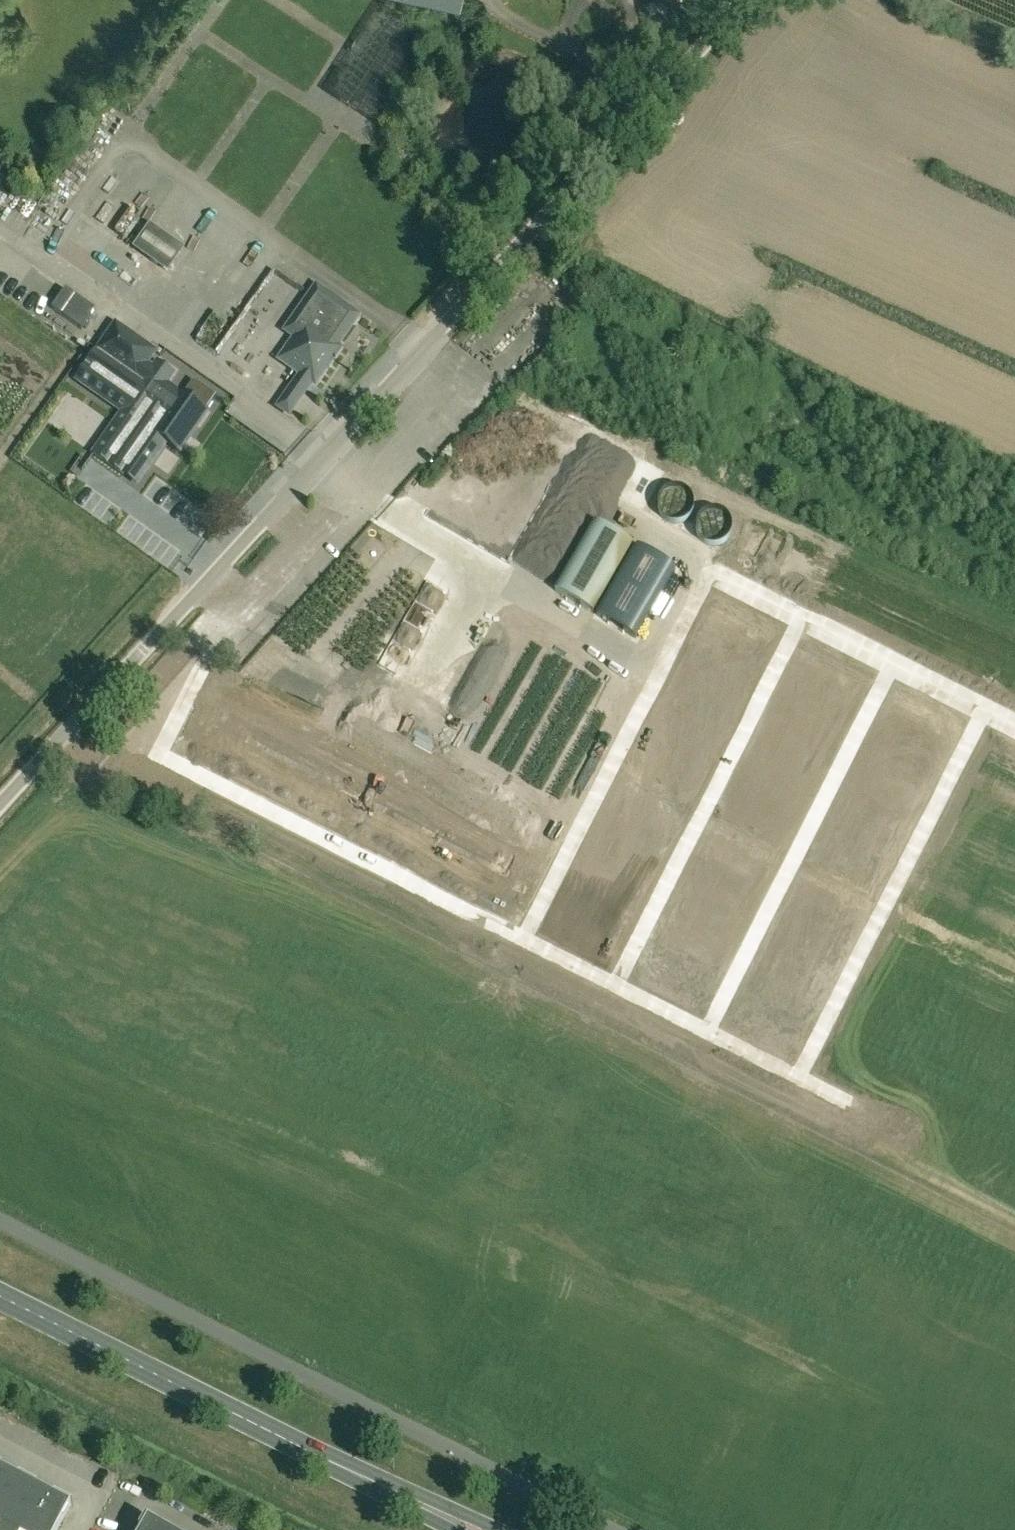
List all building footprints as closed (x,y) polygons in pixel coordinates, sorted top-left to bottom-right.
[(301,373),(279,405),(290,412),(311,381),(316,384),(340,348),(338,346),(359,315),(316,286),(286,330),(295,336),(280,359),(301,373)] [(194,380),(183,396),(166,384),(168,380),(146,364),(155,352),(115,324),(76,380),(122,412),(93,453),(123,474),(132,461),(146,470),(166,442),(178,450),(205,412),(204,411),(215,395),(194,380)] [(596,521),(555,590),(593,612),(634,543),(596,521)] [(637,545),(596,614),(634,637),(675,568),(637,545)] [(71,1503),(73,1504),(73,1503),(55,1493),(54,1495),(37,1486),(38,1484),(19,1474),(18,1476),(2,1467),(3,1466),(0,1464),(0,1529),(57,1529),(71,1503)] [(148,1518),(141,1529),(169,1529),(148,1518)]
